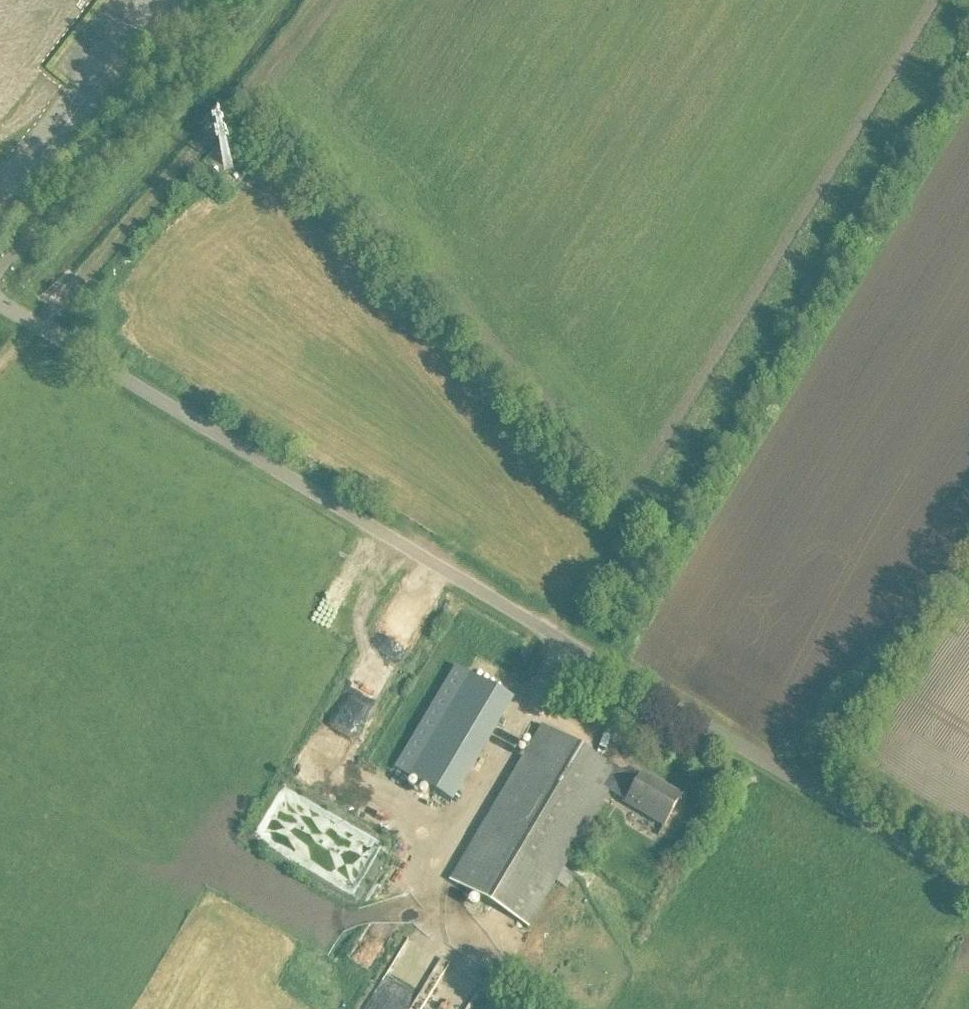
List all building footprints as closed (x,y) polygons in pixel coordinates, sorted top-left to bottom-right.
[(449,805),(510,702),(455,668),(393,771),(449,805)] [(540,730),(466,854),(448,884),(526,930),(553,885),(563,890),(571,876),(561,871),(607,793),(624,803),(623,805),(663,828),(680,798),(641,776),(637,784),(614,771),(613,773),(540,730)]
